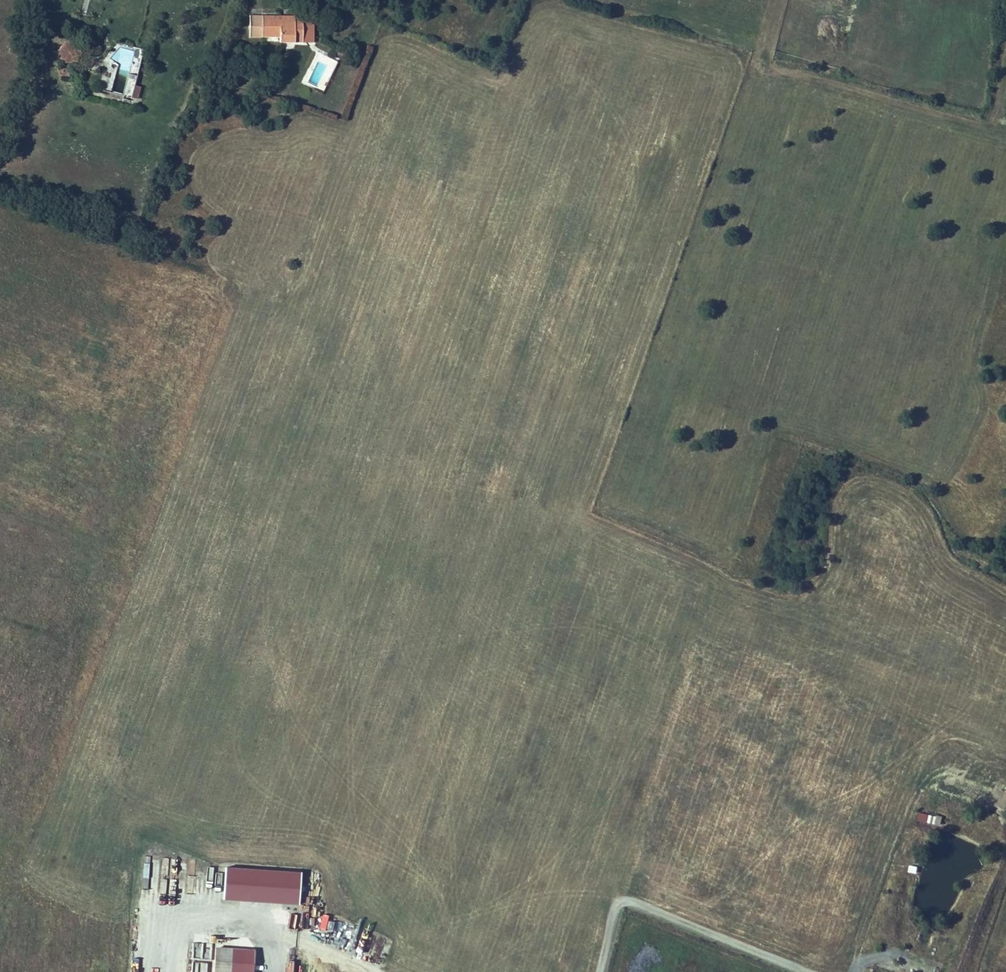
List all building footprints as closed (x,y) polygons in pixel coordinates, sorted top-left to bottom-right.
[(302,17),(289,18),(277,18),(277,15),(252,17),(252,37),(280,35),(280,36),(281,42),(294,41),(303,41),(302,34),(302,17)] [(79,55),(70,41),(56,51),(65,64),(79,55)] [(908,629),(903,640),(914,645),(919,634),(908,629)] [(942,817),(919,812),(917,820),(941,824),(942,817)] [(302,873),(225,868),(223,897),(300,902),(302,873)] [(213,971),(252,971),(253,950),(214,948),(213,971)] [(918,959),(916,966),(932,971),(934,971),(937,966),(918,959)]
